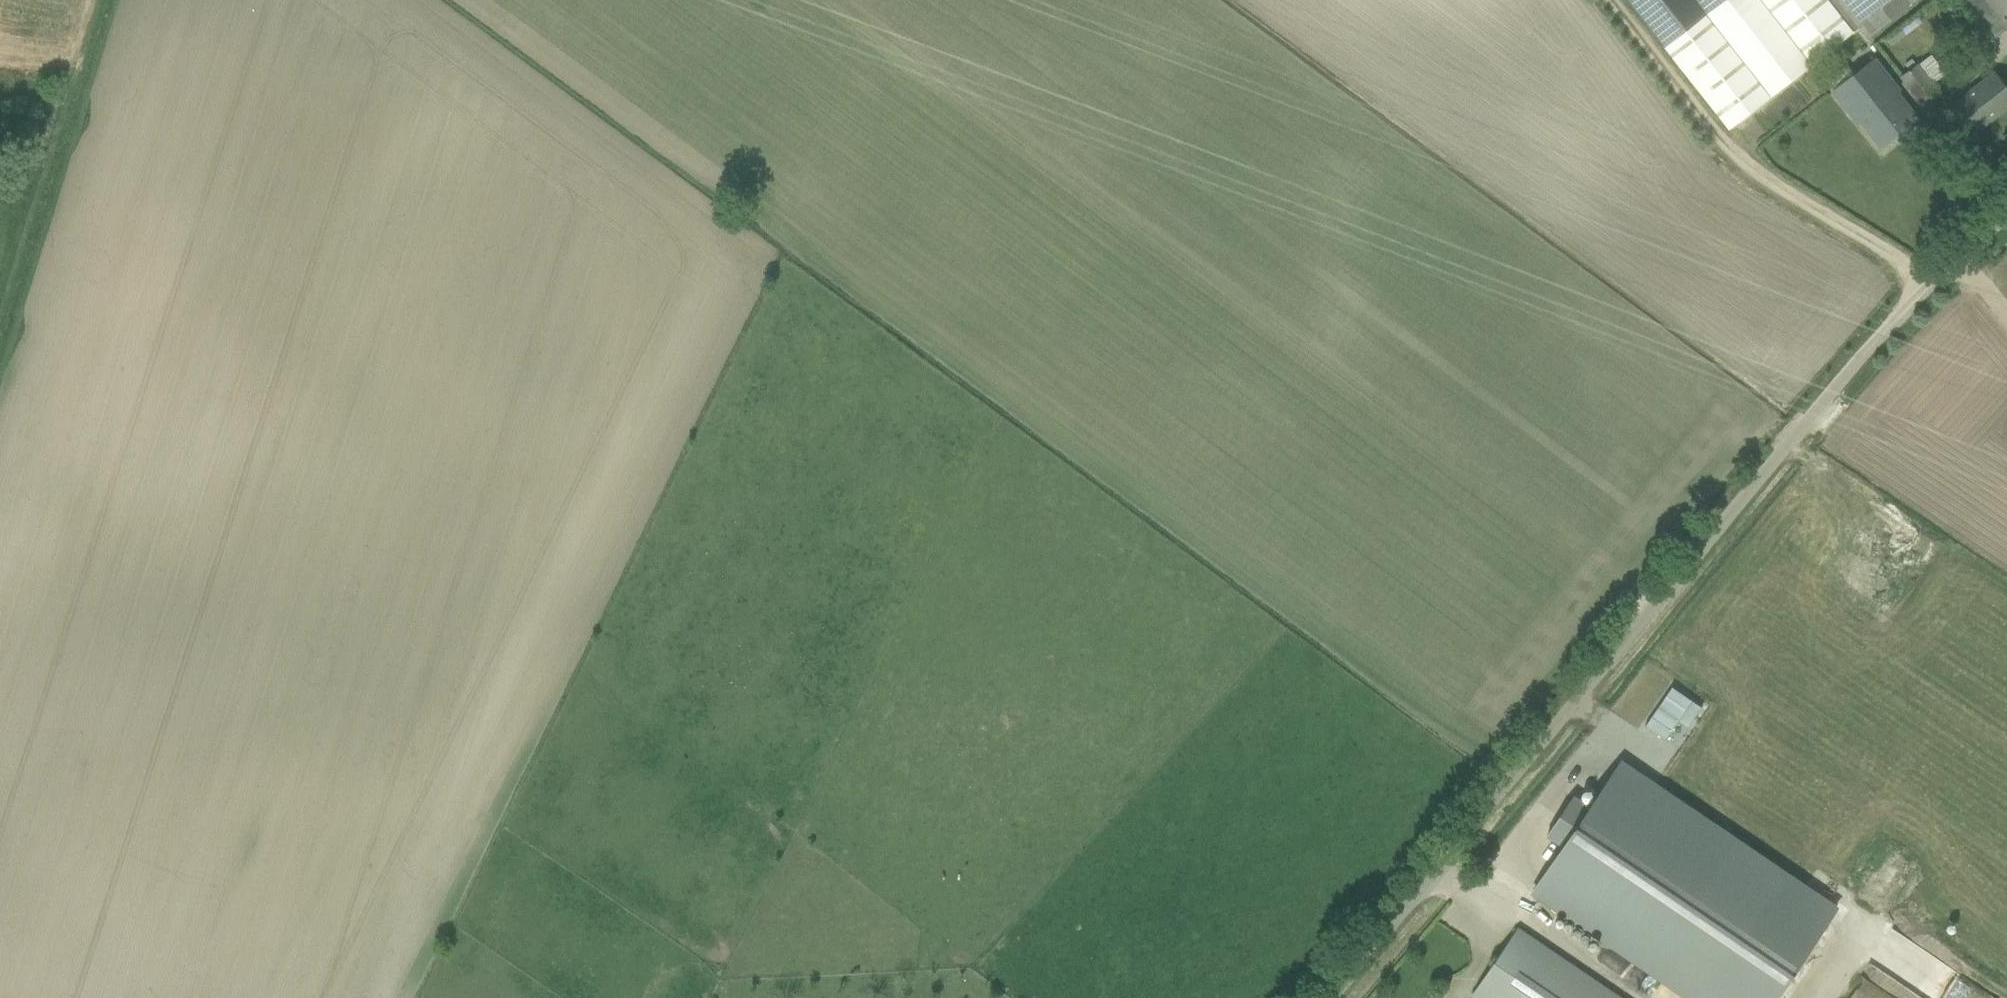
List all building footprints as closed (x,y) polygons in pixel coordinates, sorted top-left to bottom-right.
[(1664,47),(1729,130),(1860,27),(1868,37),(1915,0),(1627,0),(1664,47)] [(1995,38),(2006,29),(2006,0),(1965,0),(1995,38)] [(1875,58),(1833,91),(1858,123),(1860,121),(1881,147),(1918,118),(1897,92),(1900,90),(1875,58)] [(1921,102),(1938,90),(1919,65),(1902,77),(1921,102)] [(1950,105),(1962,120),(1960,122),(1963,127),(1966,125),(1972,134),(2006,107),(2006,91),(1993,73),(1950,105)] [(1672,687),(1645,726),(1665,740),(1676,723),(1678,720),(1689,727),(1702,707),(1672,687)] [(1574,796),(1547,835),(1563,847),(1533,891),(1691,997),(1775,997),(1836,909),(1620,763),(1590,807),(1574,796)] [(1518,929),(1472,995),(1476,997),(1620,997),(1518,929)]
